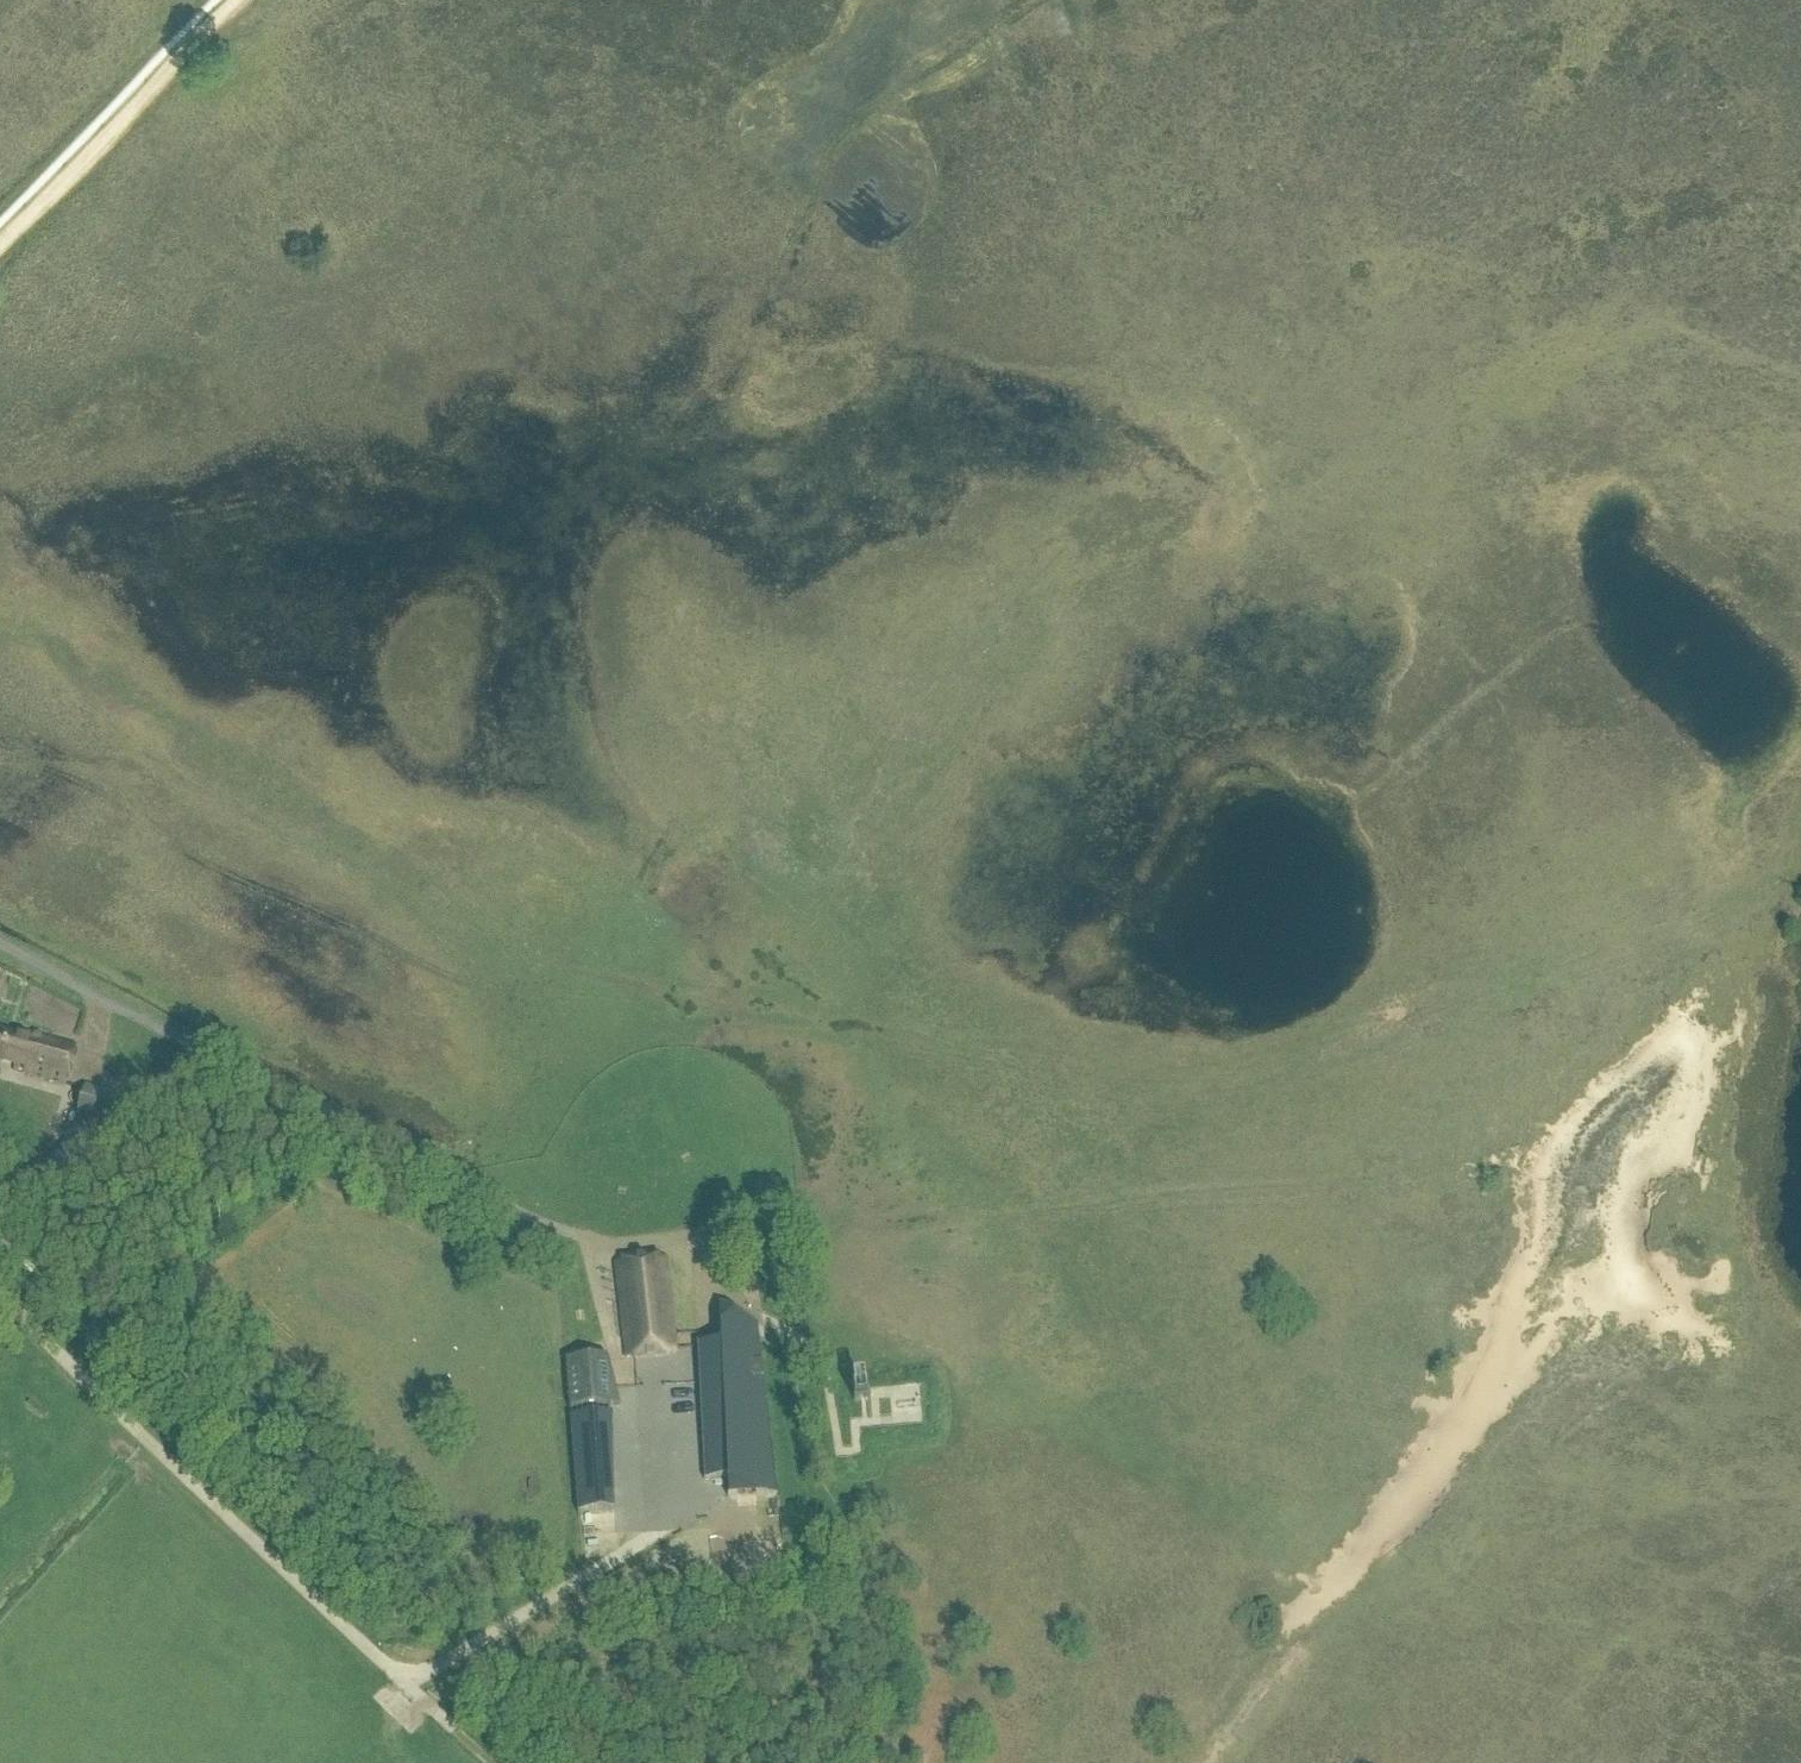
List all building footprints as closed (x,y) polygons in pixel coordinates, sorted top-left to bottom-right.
[(19,1067),(18,1073),(66,1086),(77,1049),(27,1035),(26,1040),(0,1033),(0,1062),(19,1067)] [(72,1130),(110,1139),(120,1100),(82,1090),(72,1130)] [(618,1269),(627,1358),(677,1352),(667,1263),(618,1269)] [(763,1498),(770,1497),(777,1496),(759,1338),(758,1333),(720,1333),(721,1346),(723,1382),(699,1383),(703,1482),(728,1481),(729,1499),(763,1498)] [(609,1363),(565,1365),(569,1412),(612,1409),(621,1408),(609,1363)] [(862,1390),(850,1390),(850,1400),(863,1400),(862,1390)] [(575,1476),(578,1516),(581,1516),(614,1513),(614,1472),(576,1476),(575,1476)]
